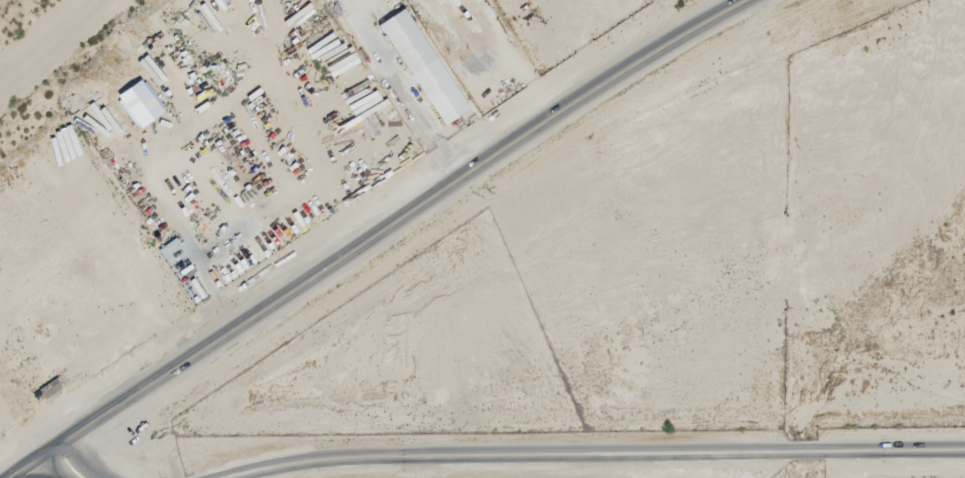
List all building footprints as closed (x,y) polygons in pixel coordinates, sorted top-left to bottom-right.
[(376,20),(436,125),(463,110),(402,4),(376,20)]
